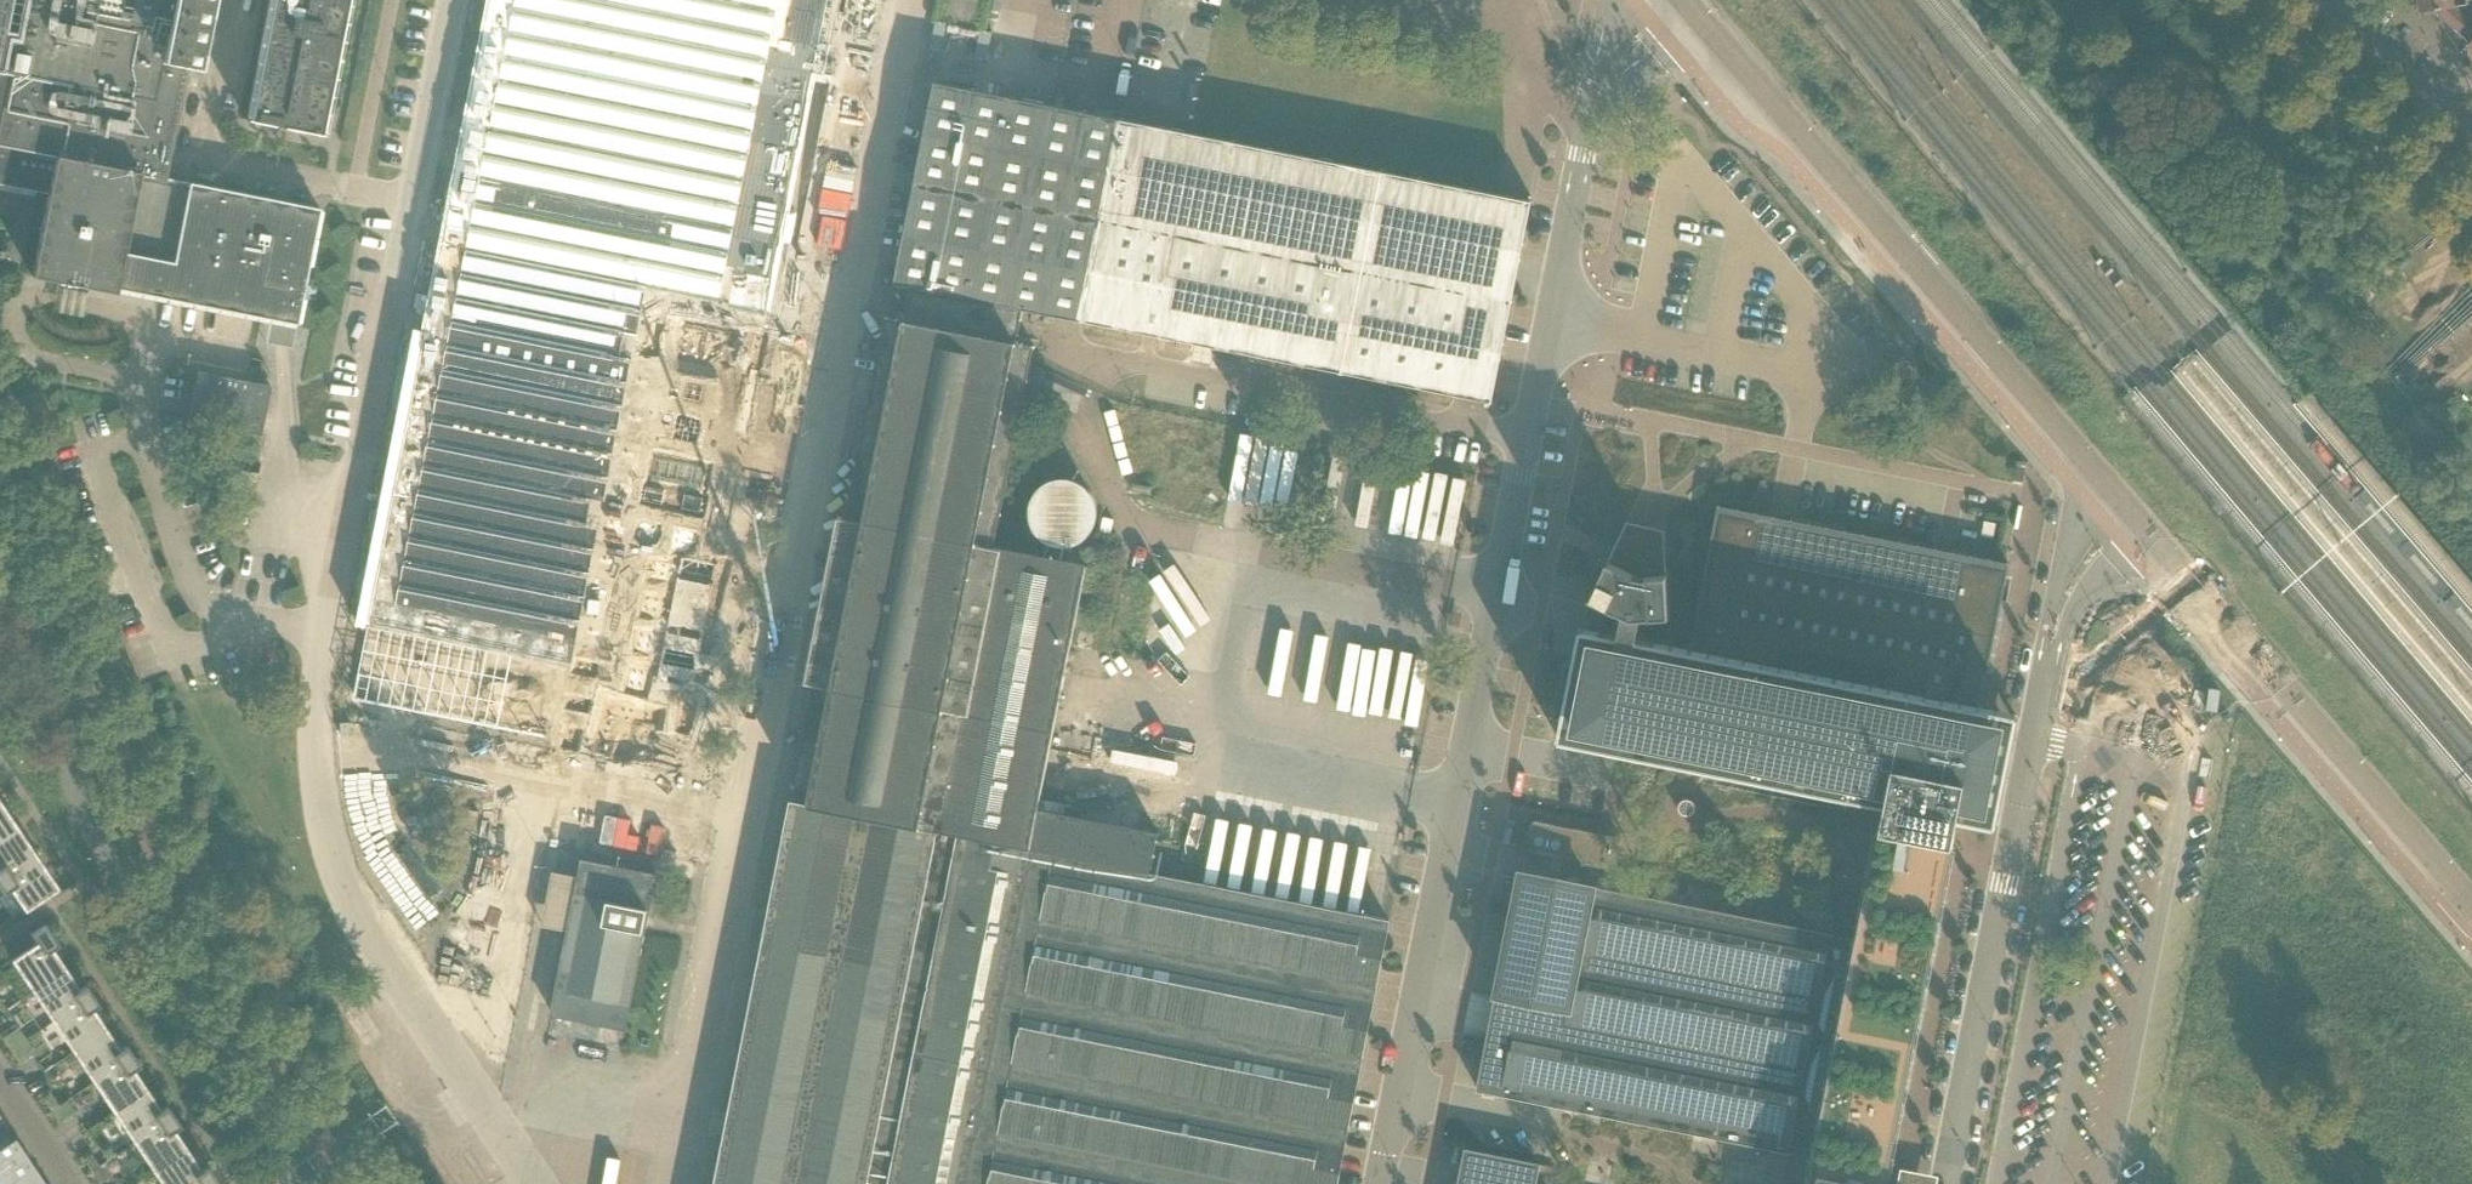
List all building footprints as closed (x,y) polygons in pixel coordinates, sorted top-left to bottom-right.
[(284,322),(296,325),(319,209),(165,178),(187,68),(200,70),(214,0),(0,0),(0,185),(47,194),(31,277),(67,284),(68,277),(87,281),(86,287),(116,293),(117,289),(284,322)] [(258,63),(255,80),(247,117),(248,117),(248,119),(245,118),(245,120),(272,125),(273,123),(282,125),(282,127),(322,135),(322,134),(320,133),(320,131),(321,132),(339,39),(342,23),(343,23),(347,0),(270,0),(258,63)] [(355,696),(679,760),(692,690),(829,0),(493,0),(369,626),(355,696)] [(984,0),(937,0),(934,17),(980,25),(984,0)] [(2435,10),(2454,8),(2468,5),(2468,0),(2418,0),(2420,13),(2435,10)] [(2471,42),(2471,11),(2466,18),(2454,8),(2435,10),(2471,42)] [(895,284),(911,287),(1024,309),(1044,313),(1044,315),(1045,315),(1046,312),(1081,319),(1081,322),(1083,323),(1083,319),(1132,329),(1131,332),(1144,335),(1145,331),(1193,341),(1192,345),(1194,345),(1195,341),(1230,348),(1229,352),(1231,352),(1232,349),(1280,358),(1280,362),(1293,365),(1294,361),(1342,371),(1341,374),(1343,375),(1344,371),(1379,378),(1378,382),(1380,382),(1381,378),(1429,388),(1428,391),(1442,394),(1442,391),(1489,400),(1488,406),(1489,407),(1490,402),(1492,403),(1492,401),(1490,400),(1498,360),(1500,360),(1504,343),(1502,343),(1510,302),(1512,303),(1512,301),(1510,300),(1518,260),(1520,260),(1524,243),(1522,242),(1530,202),(1532,202),(1532,201),(1530,200),(1531,196),(1530,195),(1528,202),(1482,193),(1483,189),(1469,186),(1468,190),(1420,180),(1421,177),(1419,176),(1418,180),(1383,173),(1384,169),(1382,169),(1381,173),(1333,163),(1334,160),(1320,157),(1319,160),(1272,151),(1272,147),(1270,147),(1270,150),(1234,143),(1235,140),(1233,139),(1232,143),(1185,134),(1185,130),(1171,127),(1171,131),(1123,121),(1124,118),(1122,117),(1121,121),(1086,114),(1086,110),(1084,110),(1084,114),(1036,104),(1036,100),(1023,98),(1022,101),(974,92),(975,88),(973,88),(972,91),(937,84),(937,83),(935,82),(895,284)] [(15,218),(19,194),(0,191),(0,215),(15,218)] [(717,1183),(1337,1183),(1338,1179),(1340,1165),(1366,1037),(1369,1022),(1389,921),(1294,902),(1248,893),(1187,881),(1173,878),(1150,874),(1157,841),(1158,834),(1038,810),(1087,565),(1086,565),(1087,563),(1085,563),(1084,564),(1064,561),(1064,559),(1062,558),(1062,560),(1041,556),(1041,554),(1039,554),(1039,556),(1018,552),(1018,550),(1017,550),(1016,552),(995,548),(996,546),(992,545),(993,541),(1031,348),(1017,345),(1017,343),(1015,342),(1021,311),(1023,311),(1024,309),(911,287),(911,289),(913,289),(906,321),(904,321),(904,323),(889,320),(846,541),(798,783),(812,786),(812,788),(814,789),(811,804),(809,804),(808,805),(792,802),(717,1183)] [(188,421),(260,435),(270,386),(197,371),(188,421)] [(1230,456),(1223,520),(1289,526),(1295,462),(1230,456)] [(1456,545),(1466,477),(1448,475),(1447,482),(1328,465),(1325,489),(1337,491),(1330,536),(1435,551),(1436,542),(1456,545)] [(1043,539),(1045,541),(1050,544),(1053,545),(1056,546),(1059,546),(1062,546),(1065,546),(1068,546),(1071,546),(1073,545),(1076,544),(1079,543),(1081,541),(1084,539),(1086,537),(1088,535),(1090,533),(1092,531),(1093,528),(1094,526),(1095,523),(1096,520),(1097,517),(1097,514),(1097,511),(1097,508),(1096,505),(1095,503),(1094,500),(1093,497),(1092,495),(1090,492),(1088,490),(1086,488),(1084,486),(1081,485),(1079,483),(1076,482),(1073,481),(1070,480),(1068,480),(1065,479),(1062,479),(1056,480),(1053,481),(1048,483),(1045,484),(1043,486),(1041,488),(1039,490),(1037,492),(1035,495),(1033,497),(1032,500),(1031,503),(1030,505),(1030,508),(1030,511),(1030,514),(1030,517),(1030,520),(1031,523),(1032,526),(1033,528),(1035,531),(1036,533),(1038,535),(1040,537),(1043,539)] [(1888,1172),(1889,1172),(1889,1170),(1888,1170),(1892,1154),(1893,1153),(1892,1152),(1895,1136),(1896,1136),(1897,1133),(1896,1133),(1899,1117),(1900,1117),(1900,1116),(1899,1115),(1903,1099),(1904,1098),(1903,1098),(1906,1081),(1907,1081),(1907,1080),(1906,1080),(1910,1063),(1911,1062),(1910,1062),(1913,1045),(1914,1046),(1914,1044),(1913,1044),(1917,1027),(1918,1028),(1918,1026),(1917,1026),(1920,1010),(1921,1010),(1921,1008),(1924,992),(1925,992),(1925,989),(1924,989),(1928,973),(1929,971),(1928,971),(1931,955),(1932,955),(1932,954),(1931,953),(1935,937),(1936,937),(1936,936),(1935,936),(1938,919),(1939,919),(1939,918),(1942,901),(1943,901),(1943,900),(1942,900),(1945,883),(1946,884),(1947,882),(1946,882),(1947,874),(1949,866),(1950,866),(1950,863),(1949,863),(1953,846),(1954,846),(1954,845),(1952,845),(1952,844),(1956,827),(1957,818),(1959,819),(1972,821),(1976,822),(1991,825),(1994,826),(1995,823),(1998,808),(1999,805),(2002,790),(2002,787),(2005,772),(2006,769),(2009,754),(2009,751),(2012,736),(2013,733),(2016,719),(2016,715),(2013,714),(1998,712),(1993,711),(1981,708),(1978,708),(1985,674),(1987,674),(1988,674),(1988,672),(1987,672),(1991,656),(1992,654),(1991,654),(1994,638),(1995,638),(1995,636),(1998,620),(1999,620),(1999,618),(1998,618),(1998,617),(2000,611),(2001,602),(2002,602),(2002,601),(2002,600),(2005,584),(2006,585),(2006,583),(2005,583),(2006,581),(2008,567),(2009,567),(2010,564),(2007,563),(2007,564),(2006,564),(1991,561),(1991,560),(1989,560),(1973,557),(1973,556),(1971,556),(1971,557),(1955,554),(1955,553),(1954,553),(1953,553),(1937,550),(1937,549),(1935,549),(1935,550),(1919,547),(1919,546),(1918,545),(1917,546),(1901,543),(1902,542),(1900,542),(1900,543),(1884,539),(1882,538),(1882,539),(1866,536),(1866,535),(1862,534),(1862,535),(1846,532),(1846,531),(1845,531),(1844,532),(1828,528),(1829,528),(1827,527),(1827,528),(1811,525),(1811,524),(1809,524),(1809,525),(1793,521),(1791,520),(1791,521),(1790,521),(1784,520),(1775,518),(1775,517),(1773,517),(1763,515),(1757,514),(1755,513),(1755,514),(1739,511),(1739,510),(1737,510),(1721,507),(1721,506),(1718,506),(1718,509),(1719,509),(1715,525),(1714,527),(1715,527),(1712,543),(1711,543),(1711,545),(1708,561),(1707,562),(1708,563),(1705,578),(1704,578),(1704,580),(1701,596),(1700,596),(1700,598),(1701,598),(1698,614),(1697,614),(1697,616),(1697,617),(1699,617),(1692,650),(1689,649),(1689,650),(1673,647),(1673,646),(1672,646),(1671,646),(1655,643),(1656,643),(1654,642),(1654,643),(1637,640),(1641,616),(1649,615),(1649,616),(1670,614),(1670,613),(1669,613),(1667,576),(1668,576),(1668,575),(1667,575),(1646,576),(1644,576),(1646,574),(1647,572),(1647,570),(1646,567),(1645,565),(1642,564),(1640,564),(1637,565),(1636,567),(1635,570),(1635,572),(1637,575),(1634,574),(1608,561),(1608,562),(1608,563),(1592,595),(1591,595),(1591,597),(1617,609),(1624,612),(1622,620),(1616,619),(1614,618),(1611,617),(1609,629),(1612,629),(1620,631),(1619,636),(1602,633),(1602,632),(1600,631),(1600,632),(1584,629),(1584,628),(1582,628),(1582,629),(1581,629),(1581,630),(1581,629),(1580,629),(1580,631),(1580,634),(1577,647),(1576,649),(1577,649),(1575,659),(1574,665),(1573,665),(1573,666),(1566,665),(1560,695),(1558,694),(1555,708),(1555,709),(1557,709),(1555,718),(1562,719),(1562,720),(1563,720),(1559,736),(1559,738),(1560,739),(1560,740),(1561,741),(1562,741),(1562,740),(1578,743),(1578,744),(1580,744),(1596,747),(1597,748),(1598,747),(1614,751),(1613,751),(1615,751),(1617,751),(1631,754),(1631,755),(1633,755),(1633,754),(1649,758),(1651,758),(1667,761),(1667,762),(1670,762),(1671,762),(1687,765),(1686,766),(1688,766),(1688,765),(1702,768),(1704,769),(1706,769),(1722,772),(1722,773),(1724,773),(1724,772),(1740,776),(1742,777),(1742,776),(1758,779),(1758,780),(1760,780),(1776,783),(1778,784),(1778,783),(1794,786),(1794,787),(1795,787),(1796,787),(1812,790),(1811,790),(1815,791),(1828,793),(1831,794),(1833,795),(1833,794),(1848,797),(1849,797),(1849,798),(1851,798),(1851,797),(1861,799),(1867,800),(1866,801),(1869,802),(1869,800),(1884,803),(1884,805),(1885,805),(1880,830),(1880,831),(1878,830),(1877,831),(1874,848),(1874,850),(1872,859),(1870,867),(1870,868),(1867,885),(1867,886),(1864,903),(1863,903),(1863,904),(1864,904),(1860,921),(1859,922),(1860,922),(1857,939),(1856,939),(1856,940),(1833,935),(1595,888),(1595,887),(1520,872),(1520,874),(1521,875),(1520,877),(1515,904),(1512,917),(1507,943),(1501,973),(1497,992),(1496,994),(1497,994),(1488,1040),(1488,1041),(1478,1089),(1479,1089),(1494,1092),(1565,1106),(1601,1113),(1694,1132),(1790,1151),(1813,1155),(1813,1157),(1810,1173),(1809,1173),(1809,1174),(1810,1175),(1808,1183),(1886,1183),(1888,1172)] [(1332,702),(1345,635),(1260,618),(1247,685),(1332,702)] [(1384,662),(1387,642),(1362,639),(1360,659),(1384,662)] [(16,828),(0,804),(0,839),(16,828)] [(1531,824),(1526,848),(1528,851),(1615,869),(1621,838),(1603,835),(1593,833),(1535,821),(1531,824)] [(37,858),(16,828),(0,839),(0,883),(37,858)] [(1220,856),(1205,856),(1205,873),(1219,874),(1220,856)] [(0,883),(0,889),(3,894),(10,890),(25,911),(57,889),(37,858),(0,883)] [(552,1014),(626,1029),(656,875),(583,860),(552,1014)] [(64,969),(51,950),(58,945),(45,925),(31,934),(37,943),(11,960),(32,991),(45,982),(62,970),(64,969)] [(92,995),(85,985),(78,990),(64,969),(62,970),(45,982),(32,991),(52,1021),(89,996),(92,995)] [(89,996),(52,1021),(73,1052),(103,1031),(105,1030),(95,1015),(102,1010),(92,995),(89,996)] [(26,1039),(18,1028),(2,1038),(10,1050),(19,1044),(26,1039)] [(103,1031),(73,1052),(93,1082),(131,1057),(133,1056),(126,1046),(119,1051),(105,1030),(103,1031)] [(10,1050),(18,1063),(34,1052),(26,1039),(19,1044),(10,1050)] [(131,1057),(93,1082),(114,1113),(144,1092),(146,1091),(132,1071),(139,1066),(133,1056),(131,1057)] [(144,1092),(114,1113),(134,1143),(172,1118),(174,1117),(167,1106),(160,1111),(146,1091),(144,1092)] [(50,1110),(51,1111),(59,1106),(50,1093),(42,1099),(50,1110)] [(51,1111),(59,1124),(75,1113),(67,1100),(59,1106),(51,1111)] [(172,1118),(134,1143),(155,1174),(185,1153),(187,1152),(173,1131),(180,1126),(174,1117),(172,1118)] [(0,1125),(0,1170),(24,1154),(24,1153),(4,1123),(3,1123),(0,1125)] [(554,1183),(573,1183),(585,1127),(567,1123),(554,1183)] [(1539,1164),(1466,1149),(1462,1168),(1459,1183),(1535,1183),(1539,1164)] [(605,1183),(610,1153),(595,1151),(590,1182),(605,1183)] [(155,1174),(162,1183),(219,1183),(207,1167),(200,1171),(187,1152),(185,1153),(155,1174)] [(0,1170),(0,1183),(45,1183),(24,1153),(24,1154),(0,1170)] [(90,1170),(91,1172),(100,1166),(91,1154),(83,1160),(90,1170)] [(91,1172),(99,1183),(107,1178),(100,1166),(91,1172)]
